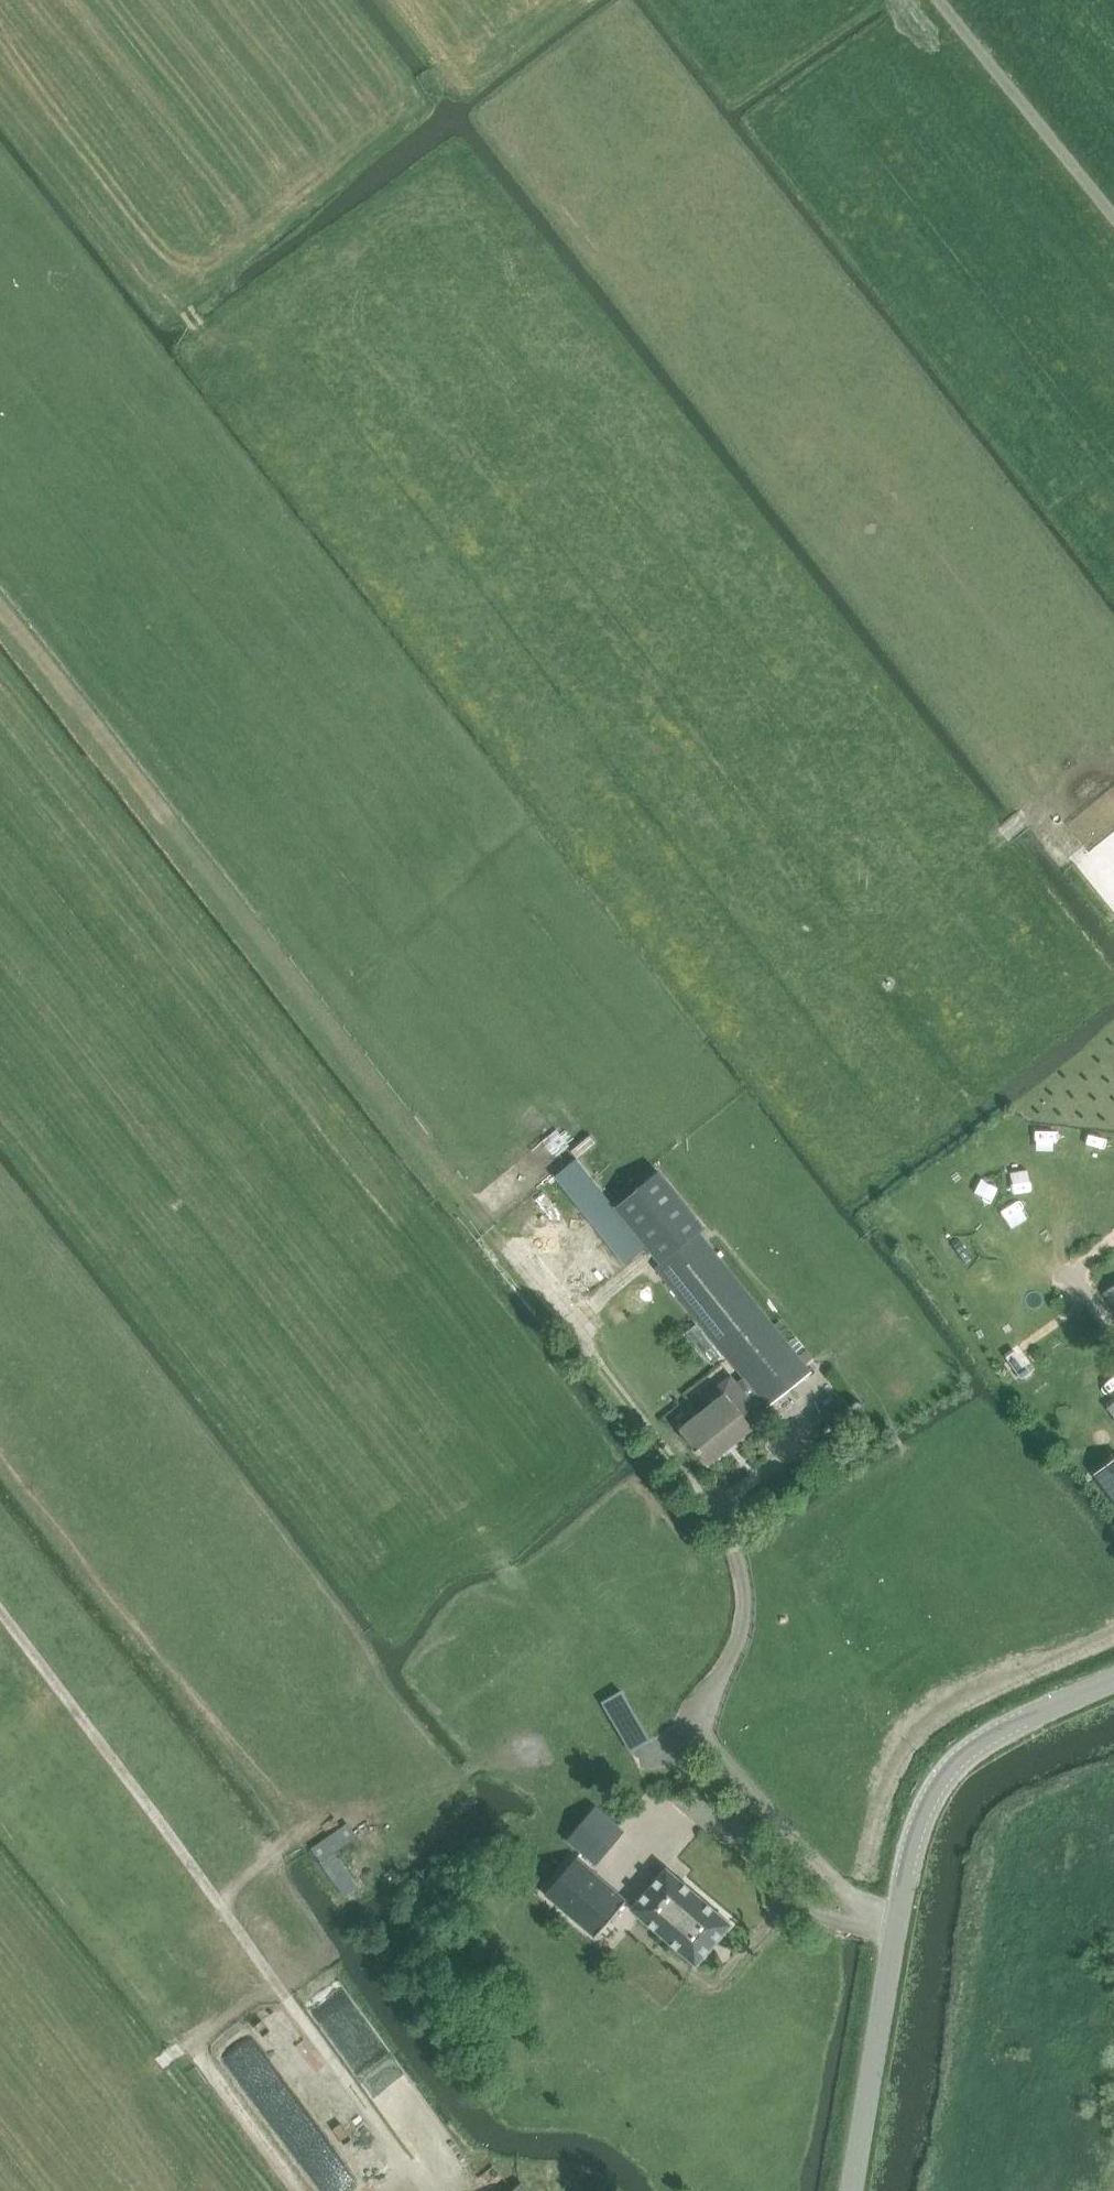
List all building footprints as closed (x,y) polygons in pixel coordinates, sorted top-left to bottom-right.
[(591,1088),(550,1122),(662,1261),(656,1265),(745,1376),(737,1382),(731,1375),(704,1396),(711,1405),(680,1429),(709,1466),(755,1429),(744,1416),(756,1406),(748,1396),(757,1389),(768,1405),(811,1370),(805,1363),(799,1355),(699,1231),(705,1226),(591,1088)] [(1042,1127),(1041,1148),(1064,1150),(1066,1129),(1042,1127)] [(1103,1156),(1105,1137),(1089,1135),(1087,1154),(1103,1156)] [(1105,1286),(1113,1299),(1113,1279),(1105,1286)] [(1094,1319),(1081,1328),(1088,1338),(1101,1329),(1094,1319)] [(720,1355),(695,1323),(685,1331),(710,1363),(720,1355)] [(1014,1348),(1005,1355),(1017,1371),(1026,1364),(1014,1348)] [(806,1350),(799,1355),(805,1363),(812,1358),(806,1350)] [(842,1408),(827,1419),(836,1430),(851,1419),(842,1408)] [(1093,1473),(1113,1501),(1113,1458),(1093,1473)] [(650,1741),(639,1722),(620,1733),(631,1752),(650,1741)] [(597,1807),(567,1840),(595,1864),(624,1831),(597,1807)] [(313,1849),(348,1894),(362,1883),(338,1852),(360,1835),(349,1821),(313,1849)] [(576,1859),(547,1892),(597,1937),(626,1903),(576,1859)] [(667,1867),(632,1907),(695,1964),(731,1924),(667,1867)] [(525,2180),(511,2190),(534,2190),(525,2180)]
